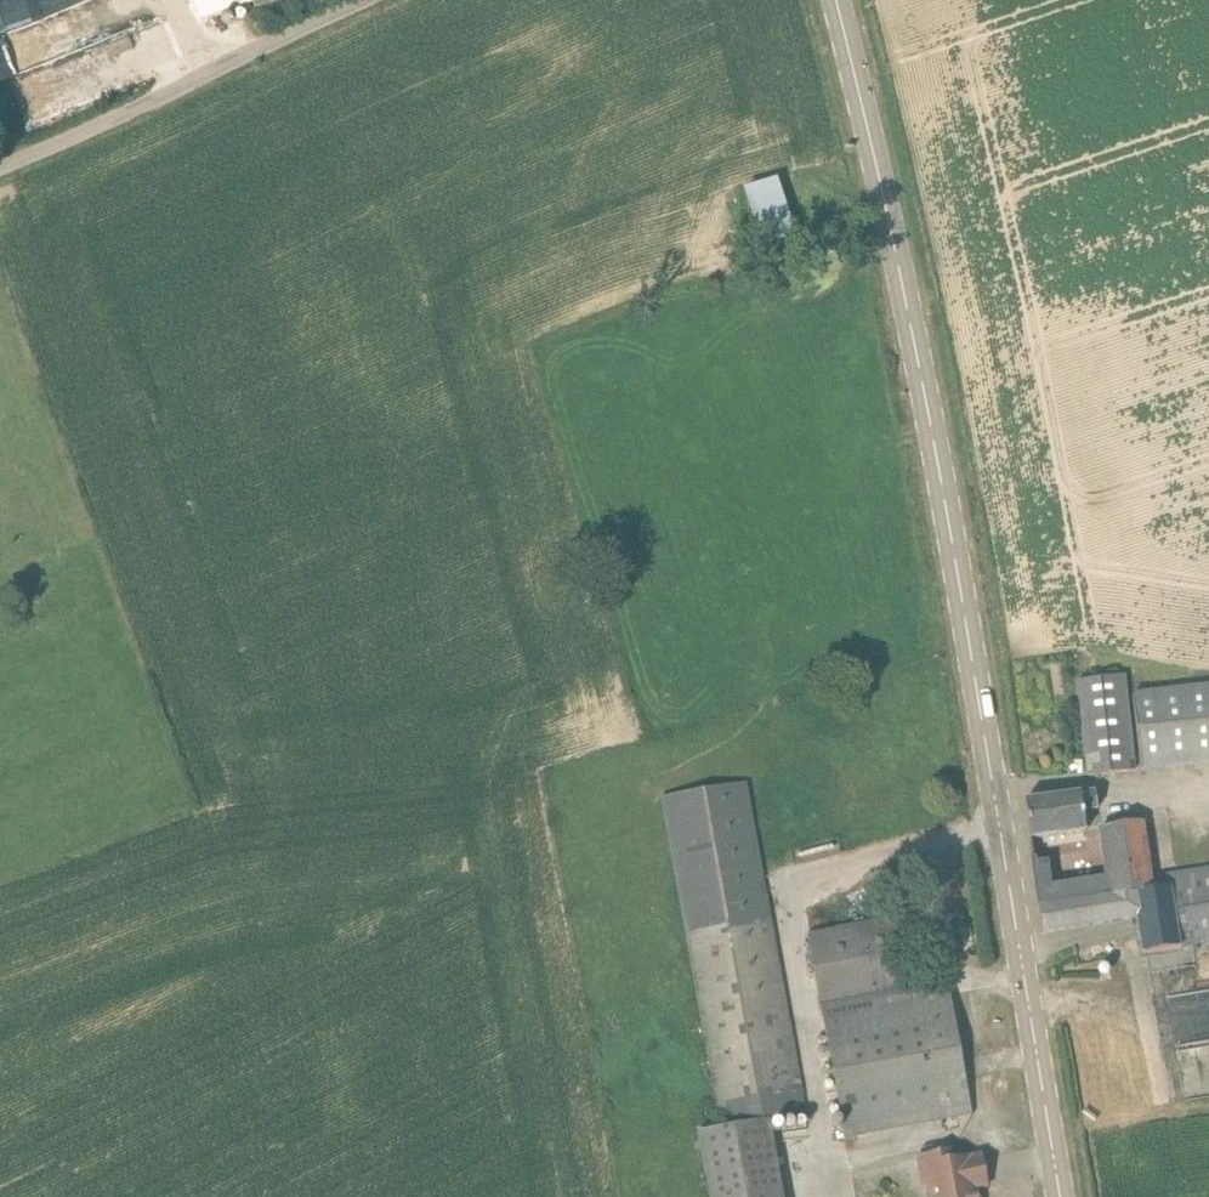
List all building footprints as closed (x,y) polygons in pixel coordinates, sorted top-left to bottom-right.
[(256,8),(281,0),(253,0),(256,8)] [(792,239),(774,188),(743,199),(761,250),(792,239)] [(1088,777),(1134,771),(1123,676),(1078,681),(1088,777)] [(1208,764),(1208,687),(1133,696),(1141,771),(1208,764)] [(653,801),(716,1094),(799,1076),(735,783),(653,801)] [(1082,812),(1096,810),(1094,793),(1023,802),(1026,820),(1026,821),(1029,840),(1085,832),(1082,812)] [(1137,921),(1143,954),(1179,948),(1208,943),(1208,868),(1151,878),(1141,823),(1101,829),(1108,877),(1052,886),(1048,861),(1036,863),(1035,859),(1030,860),(1037,908),(1038,907),(1042,934),(1137,921)] [(905,915),(806,932),(843,1139),(965,1117),(943,988),(919,993),(905,915)] [(1171,992),(1178,1039),(1208,1035),(1208,987),(1171,992)] [(711,1137),(719,1196),(794,1196),(784,1127),(711,1137)] [(920,1149),(927,1196),(982,1196),(974,1141),(920,1149)]
